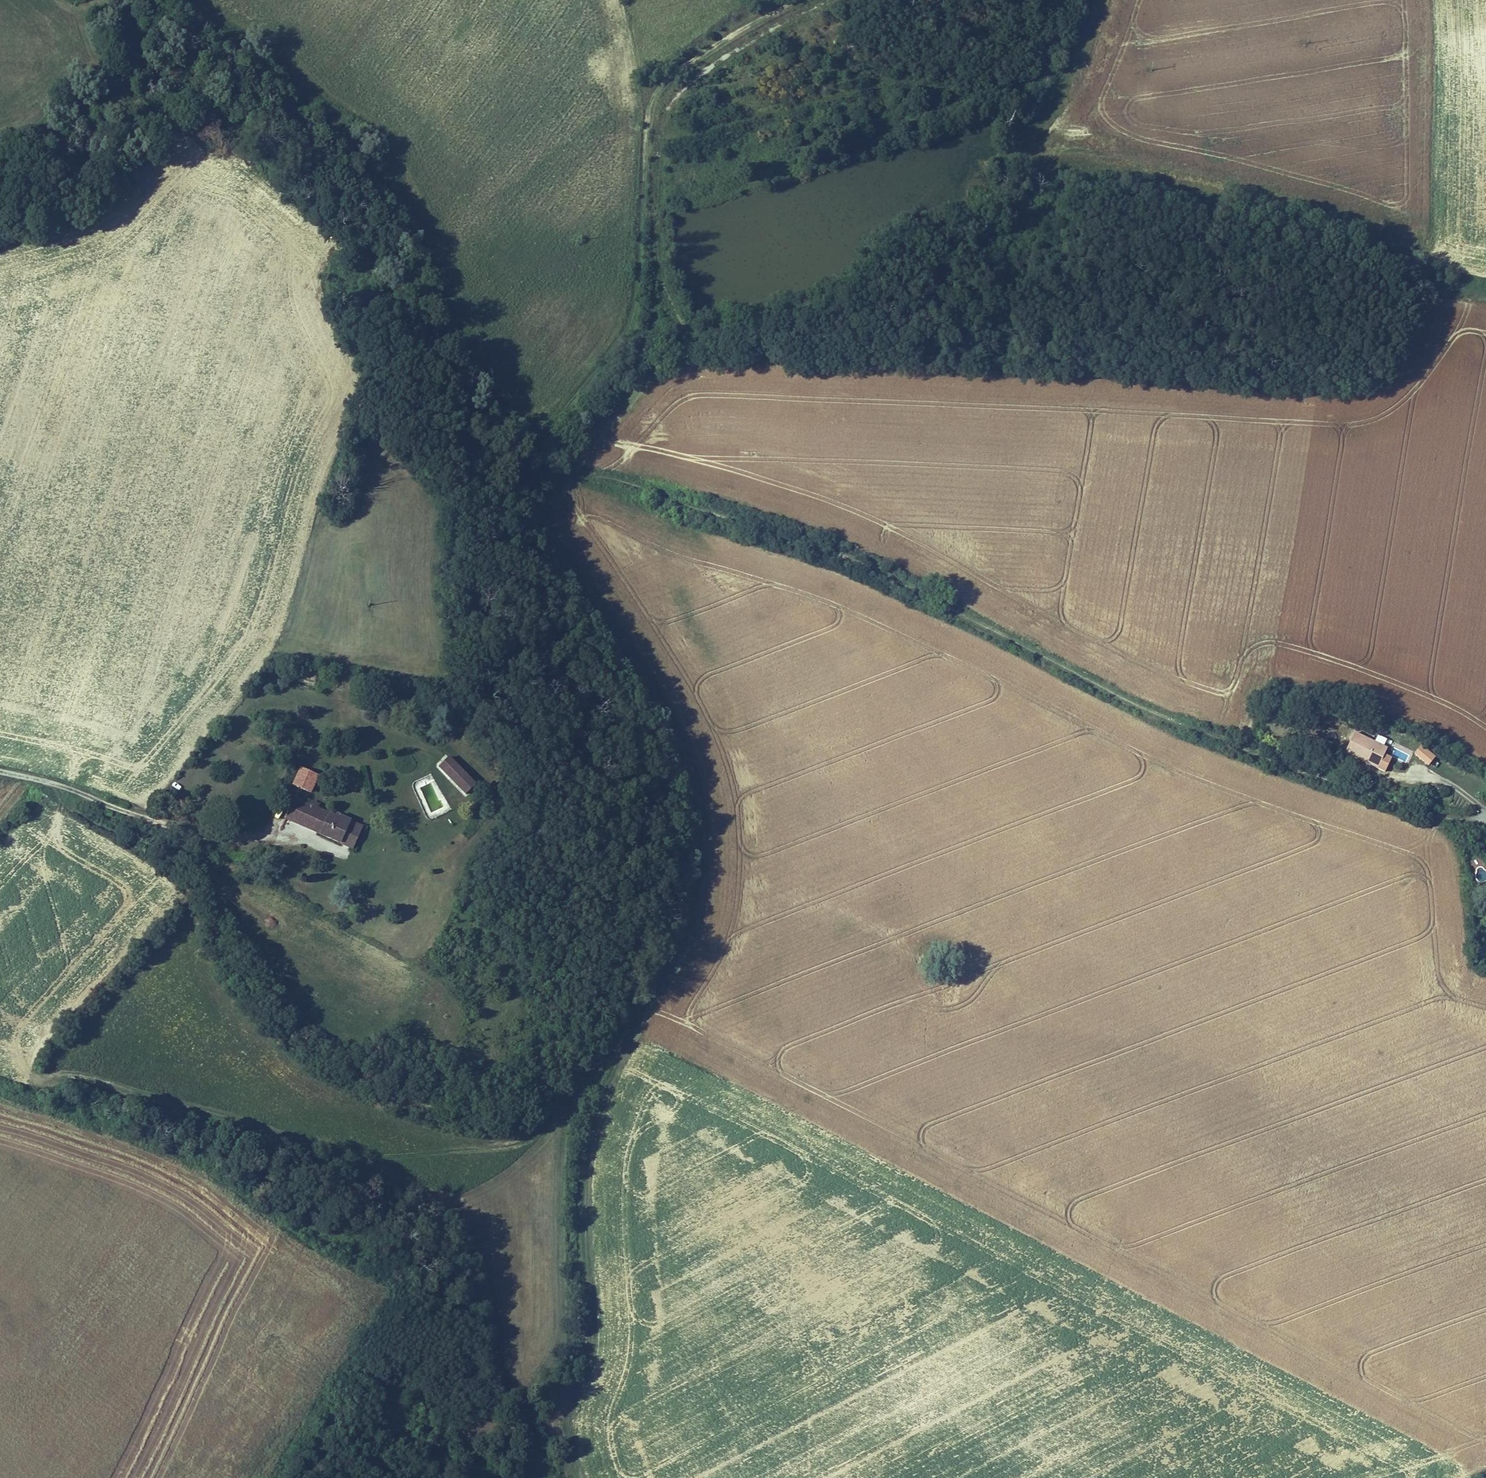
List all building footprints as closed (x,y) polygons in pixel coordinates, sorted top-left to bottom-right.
[(1388,749),(1354,733),(1345,753),(1356,758),(1358,754),(1368,759),(1366,763),(1378,769),(1388,749)] [(1368,759),(1358,754),(1356,758),(1366,763),(1368,759)] [(1432,758),(1427,754),(1423,760),(1428,764),(1432,758)] [(474,785),(447,758),(438,767),(464,794),(474,785)] [(296,796),(290,808),(328,827),(324,835),(341,843),(351,822),(340,817),(338,820),(317,810),(320,804),(313,800),(312,804),(296,796)] [(328,827),(290,808),(286,816),(324,835),(328,827)] [(362,827),(351,822),(341,843),(352,848),(362,827)]
